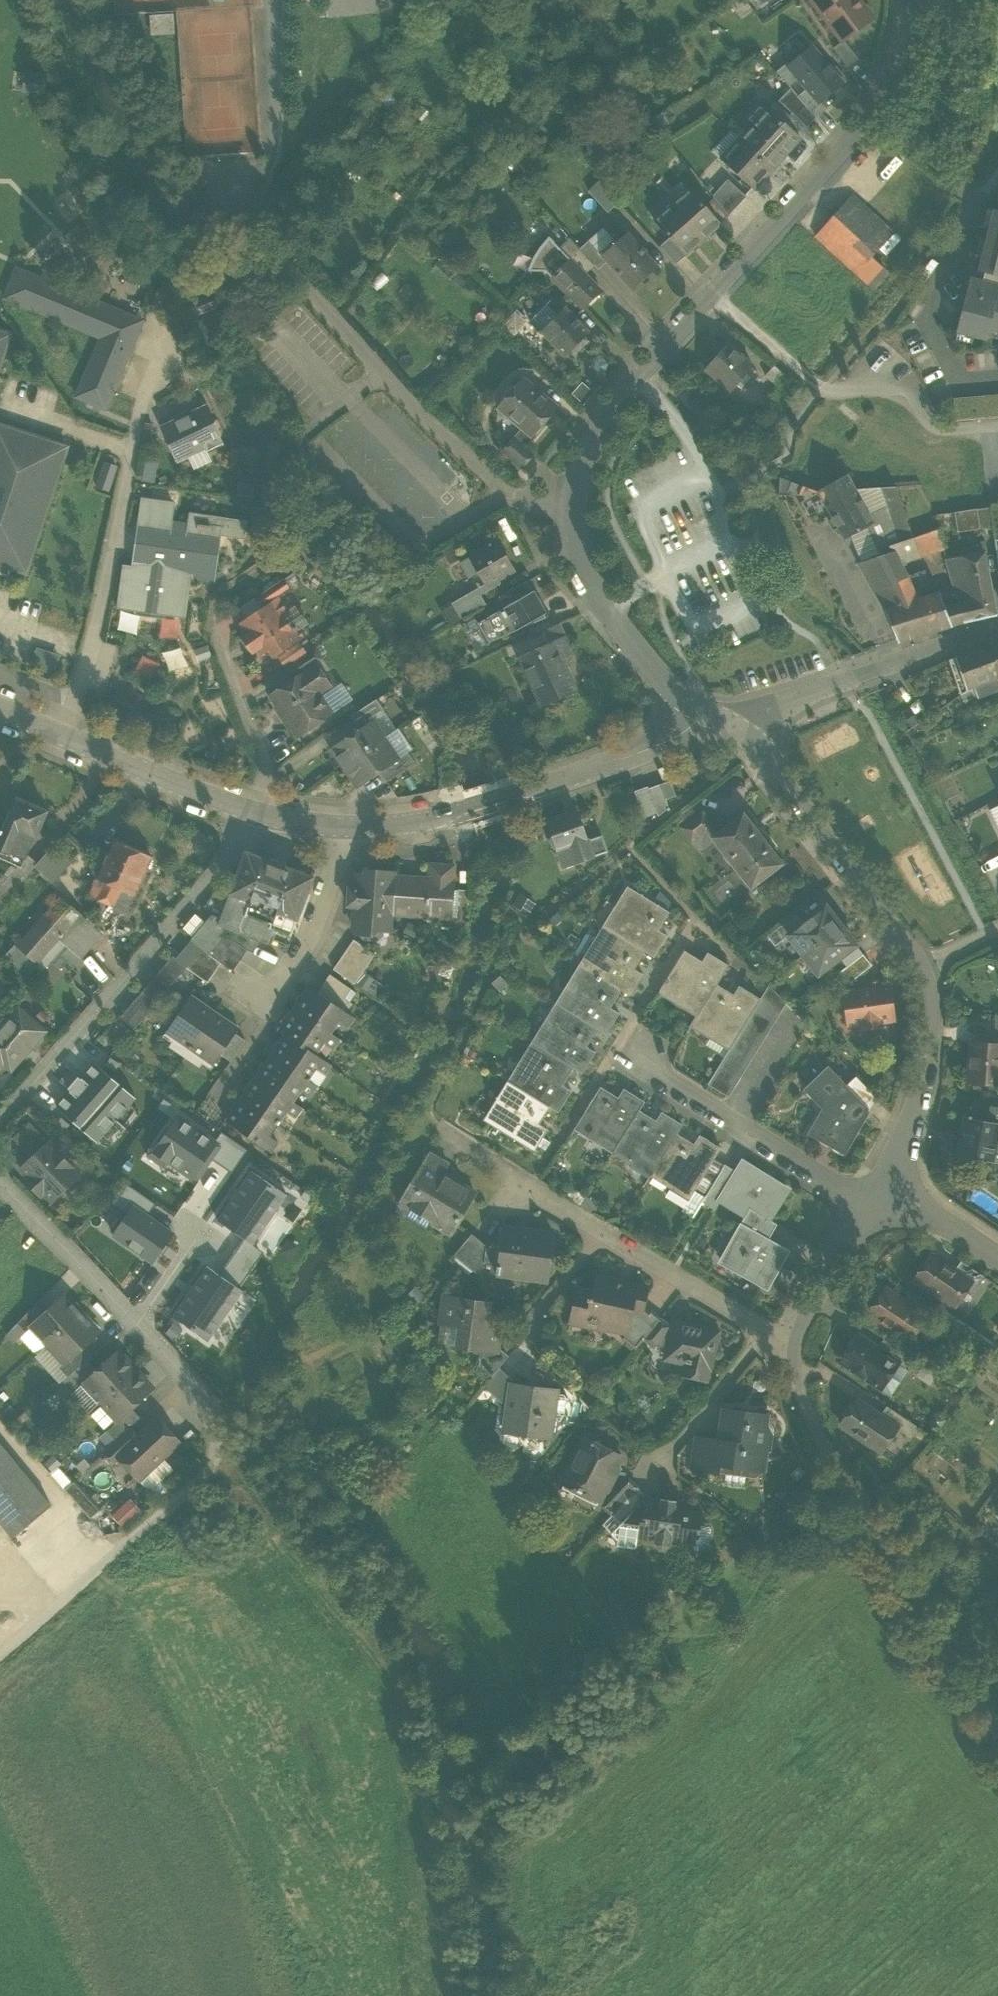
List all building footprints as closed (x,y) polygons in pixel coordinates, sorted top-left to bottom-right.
[(840,37),(848,32),(850,35),(872,19),(858,0),(813,0),(840,37)] [(858,58),(844,40),(833,48),(847,67),(858,58)] [(820,58),(812,48),(790,66),(787,62),(776,71),(789,86),(798,78),(807,88),(819,103),(820,102),(843,83),(821,57),(820,58)] [(798,96),(791,88),(779,100),(807,126),(815,117),(798,96)] [(819,103),(807,88),(798,96),(815,117),(825,109),(820,102),(819,103)] [(800,137),(769,108),(740,139),(772,168),(800,137)] [(641,112),(633,119),(639,123),(647,118),(641,112)] [(772,168),(740,139),(721,160),(753,188),(772,168)] [(746,196),(728,179),(713,195),(729,215),(746,196)] [(618,201),(602,183),(591,193),(608,212),(618,201)] [(705,205),(690,188),(672,204),(703,240),(721,224),(705,205)] [(714,197),(705,205),(721,223),(729,215),(714,197)] [(891,234),(850,197),(815,235),(857,273),(865,264),(891,234)] [(703,240),(672,204),(654,220),(669,238),(685,255),(703,240)] [(995,209),(980,271),(984,272),(982,281),(969,278),(956,331),(987,338),(990,328),(997,330),(997,209),(995,209)] [(627,232),(616,242),(604,228),(589,241),(607,261),(632,289),(658,267),(627,232)] [(585,274),(571,261),(569,258),(559,248),(549,237),(541,247),(534,257),(529,268),(528,268),(529,271),(545,271),(583,309),(601,291),(585,274)] [(569,238),(559,248),(569,258),(579,249),(569,238)] [(685,255),(669,238),(660,245),(676,263),(685,255)] [(589,241),(588,241),(579,248),(594,265),(598,269),(607,261),(589,241)] [(579,248),(579,249),(569,258),(571,261),(585,274),(594,265),(579,248)] [(874,272),(865,264),(857,273),(867,281),(874,272)] [(874,272),(867,281),(874,288),(887,273),(879,266),(874,272)] [(140,325),(20,275),(10,299),(6,297),(5,298),(101,338),(76,397),(106,409),(140,325)] [(565,308),(541,331),(566,355),(569,352),(573,356),(589,340),(585,336),(589,332),(565,308)] [(517,310),(503,324),(513,334),(527,320),(517,310)] [(10,335),(0,332),(0,366),(10,335)] [(753,366),(727,343),(706,368),(731,391),(753,366)] [(795,383),(774,365),(765,375),(786,393),(795,383)] [(557,408),(522,379),(498,407),(533,436),(557,408)] [(206,407),(163,428),(178,460),(205,448),(207,451),(224,443),(206,407)] [(26,573),(67,447),(0,425),(0,574),(9,577),(12,569),(26,573)] [(524,447),(513,438),(503,450),(523,467),(534,454),(524,447)] [(117,466),(106,462),(97,488),(108,492),(117,466)] [(847,474),(817,491),(826,505),(855,488),(847,474)] [(896,486),(856,489),(874,522),(851,535),(862,561),(893,551),(899,564),(920,557),(913,537),(896,486)] [(855,488),(826,505),(844,538),(851,535),(874,522),(856,489),(855,488)] [(244,538),(246,522),(191,514),(189,525),(171,522),(174,503),(143,499),(139,524),(138,528),(145,529),(143,544),(137,543),(133,568),(124,566),(120,597),(118,608),(138,610),(138,614),(164,618),(165,614),(184,617),(190,578),(214,582),(221,534),(244,538)] [(991,506),(955,512),(959,537),(995,531),(991,506)] [(939,528),(913,537),(920,557),(943,549),(939,528)] [(498,541),(469,557),(488,589),(500,583),(497,578),(513,569),(498,541)] [(862,561),(858,562),(875,592),(906,577),(906,576),(899,564),(893,551),(862,561)] [(984,552),(946,559),(964,621),(997,614),(984,552)] [(924,570),(906,576),(906,577),(907,579),(903,580),(906,589),(910,587),(911,592),(930,586),(924,570)] [(940,592),(911,601),(906,589),(903,580),(907,579),(906,577),(875,592),(884,609),(898,643),(952,625),(940,592)] [(499,597),(505,608),(532,592),(526,581),(499,597)] [(277,583),(256,598),(262,607),(278,597),(279,597),(284,593),(277,583)] [(546,613),(533,591),(532,592),(505,608),(504,608),(517,630),(525,626),(525,627),(545,618),(544,614),(546,613)] [(478,593),(454,607),(461,618),(485,604),(478,593)] [(262,607),(241,622),(249,634),(242,638),(251,652),(258,647),(262,654),(263,653),(275,656),(277,655),(299,640),(304,637),(299,629),(308,623),(296,605),(287,611),(279,597),(278,597),(262,607)] [(517,630),(504,608),(478,623),(490,643),(517,630)] [(574,653),(561,623),(544,631),(549,642),(555,639),(563,658),(574,653)] [(549,642),(519,655),(542,706),(577,690),(563,658),(555,639),(549,642)] [(299,640),(277,655),(286,669),(308,654),(299,640)] [(993,643),(950,659),(961,694),(974,686),(997,677),(993,643)] [(61,656),(37,647),(30,666),(54,674),(61,656)] [(308,654),(286,669),(292,679),(316,663),(322,658),(315,649),(308,654)] [(140,654),(133,669),(150,676),(157,661),(140,654)] [(292,679),(270,694),(299,737),(336,712),(329,701),(323,700),(318,692),(331,684),(316,663),(292,679)] [(974,686),(978,697),(997,690),(997,678),(997,677),(974,686)] [(961,694),(958,697),(960,703),(978,697),(974,686),(961,694)] [(927,715),(916,697),(906,703),(918,722),(927,715)] [(377,699),(351,716),(360,729),(372,721),(370,718),(383,709),(377,699)] [(355,733),(352,731),(344,736),(344,740),(333,747),(344,764),(383,738),(372,721),(360,729),(355,733)] [(383,738),(344,764),(359,785),(380,771),(398,759),(383,738)] [(398,759),(380,771),(387,781),(415,762),(408,752),(398,759)] [(670,780),(660,784),(665,799),(676,795),(670,780)] [(660,784),(648,788),(658,816),(668,807),(665,799),(660,784)] [(6,824),(3,831),(0,830),(0,833),(1,833),(0,837),(0,848),(24,859),(25,858),(35,837),(36,837),(47,811),(44,810),(45,809),(43,807),(36,804),(32,804),(32,805),(18,798),(6,824)] [(576,811),(548,821),(554,836),(552,836),(550,840),(553,846),(556,848),(558,847),(558,848),(571,844),(577,861),(591,856),(576,811)] [(702,812),(682,828),(697,847),(711,836),(712,837),(718,832),(702,812)] [(718,832),(712,837),(751,888),(782,864),(743,813),(718,832)] [(119,842),(115,841),(109,853),(103,851),(96,853),(93,861),(104,866),(98,878),(113,885),(116,886),(132,850),(131,848),(129,846),(130,845),(121,841),(121,842),(119,842)] [(73,860),(56,844),(45,856),(63,871),(73,860)] [(132,850),(116,886),(134,894),(151,857),(147,855),(146,853),(137,849),(132,850)] [(313,877),(246,851),(221,919),(219,925),(229,929),(240,933),(247,914),(271,924),(270,927),(273,929),(291,935),(313,877)] [(25,858),(25,860),(24,859),(16,869),(11,865),(6,872),(10,876),(0,886),(0,891),(7,897),(36,867),(38,864),(28,855),(25,858)] [(38,864),(36,867),(53,882),(63,871),(45,856),(38,864)] [(411,879),(412,877),(395,876),(392,914),(451,918),(453,880),(454,865),(430,863),(429,880),(411,879)] [(368,874),(355,873),(354,887),(349,887),(348,900),(355,900),(353,927),(358,933),(369,934),(378,926),(391,927),(392,914),(395,876),(395,872),(368,870),(368,874)] [(113,885),(98,878),(95,886),(94,885),(90,895),(105,902),(113,885)] [(116,886),(113,885),(105,902),(116,907),(121,909),(127,911),(134,894),(116,886)] [(670,912),(628,886),(615,906),(624,911),(613,929),(604,923),(603,925),(654,956),(670,931),(661,926),(670,912)] [(61,897),(16,946),(37,964),(47,953),(59,940),(67,931),(71,927),(77,924),(86,920),(61,897)] [(803,923),(788,935),(803,954),(840,925),(825,906),(803,923)] [(271,924),(247,914),(240,933),(267,943),(273,929),(270,927),(271,924)] [(796,914),(767,936),(775,945),(788,935),(803,923),(796,914)] [(192,940),(124,1018),(134,1027),(185,967),(193,958),(201,948),(208,954),(216,944),(224,934),(229,929),(219,925),(221,919),(212,915),(191,939),(192,940)] [(104,932),(88,918),(86,920),(77,924),(96,941),(104,932)] [(96,941),(77,924),(71,927),(67,931),(89,950),(96,941)] [(654,956),(603,925),(591,945),(600,950),(589,968),(580,962),(579,964),(630,995),(643,974),(634,969),(645,952),(653,958),(654,956)] [(840,925),(803,954),(818,973),(840,957),(855,944),(840,925)] [(89,950),(67,931),(59,940),(81,959),(89,950)] [(247,950),(224,934),(216,944),(240,960),(247,950)] [(375,954),(354,939),(347,949),(368,964),(375,954)] [(81,959),(59,940),(47,953),(69,972),(81,959)] [(240,960),(216,944),(208,954),(221,963),(233,971),(240,960)] [(855,944),(840,957),(847,966),(863,954),(855,944)] [(221,963),(208,954),(201,948),(193,958),(214,973),(221,963)] [(368,964),(347,949),(340,959),(361,974),(368,964)] [(685,950),(658,993),(695,1015),(689,1025),(690,1026),(728,965),(707,952),(702,960),(685,950)] [(847,966),(834,976),(843,987),(871,965),(863,954),(847,966)] [(214,973),(193,958),(185,967),(207,983),(214,973)] [(361,974),(340,959),(333,969),(355,984),(361,974)] [(630,995),(579,964),(567,983),(576,989),(565,1007),(556,1001),(555,1002),(606,1034),(620,1013),(611,1008),(621,991),(630,997),(630,995)] [(728,965),(690,1026),(729,1050),(760,999),(739,985),(733,994),(718,985),(730,966),(728,965)] [(351,989),(330,974),(323,984),(344,998),(345,997),(351,989)] [(344,998),(323,984),(317,992),(346,1012),(348,1013),(355,1004),(345,997),(344,998)] [(729,1050),(708,1084),(728,1097),(729,1095),(786,1003),(769,985),(760,999),(729,1050)] [(887,985),(845,991),(850,1025),(863,1024),(863,1029),(880,1026),(879,1022),(892,1020),(887,985)] [(317,992),(309,986),(294,1008),(331,1034),(346,1012),(317,992)] [(179,994),(165,1016),(173,1021),(188,1000),(179,994)] [(215,1012),(191,995),(188,1000),(173,1021),(163,1035),(174,1043),(175,1040),(189,1049),(215,1012)] [(606,1034),(555,1002),(544,1022),(552,1027),(541,1045),(532,1040),(531,1041),(583,1073),(596,1051),(587,1046),(597,1030),(606,1035),(606,1034)] [(0,1028),(0,1072),(6,1065),(11,1070),(23,1057),(21,1056),(29,1046),(31,1047),(45,1031),(18,1008),(0,1028)] [(294,1008),(279,1030),(322,1060),(323,1058),(317,1054),(331,1034),(294,1008)] [(215,1012),(189,1049),(203,1058),(201,1061),(211,1068),(221,1055),(235,1033),(239,1028),(215,1012)] [(322,1060),(279,1030),(278,1031),(285,1035),(271,1056),(308,1081),(322,1060)] [(235,1033),(221,1055),(230,1061),(245,1040),(235,1033)] [(583,1073),(531,1041),(519,1061),(529,1066),(517,1084),(508,1079),(508,1080),(559,1111),(572,1090),(563,1085),(573,1069),(582,1074),(583,1073)] [(971,1042),(968,1082),(997,1085),(997,1044),(971,1042)] [(308,1081),(271,1056),(256,1077),(293,1103),(308,1081)] [(846,1085),(828,1065),(803,1089),(805,1090),(810,1085),(828,1104),(811,1133),(808,1132),(807,1134),(845,1155),(846,1153),(843,1151),(863,1116),(860,1114),(862,1110),(866,1106),(846,1085)] [(120,1134),(134,1079),(82,1066),(80,1075),(63,1071),(52,1114),(76,1120),(73,1133),(98,1140),(100,1129),(120,1134)] [(876,1098),(856,1076),(846,1085),(866,1106),(867,1105),(866,1104),(873,1098),(875,1099),(876,1098)] [(293,1103),(256,1077),(241,1098),(278,1124),(293,1103)] [(559,1111),(508,1080),(495,1100),(504,1105),(492,1125),(535,1151),(548,1129),(539,1123),(549,1108),(558,1113),(559,1111)] [(601,1086),(575,1129),(613,1153),(644,1101),(624,1088),(618,1097),(601,1086)] [(278,1124),(241,1098),(226,1121),(263,1146),(278,1124)] [(644,1101),(613,1153),(651,1176),(682,1124),(661,1112),(656,1120),(640,1111),(646,1102),(644,1101)] [(965,1116),(958,1155),(993,1162),(994,1162),(997,1162),(997,1109),(994,1108),(991,1122),(965,1116)] [(689,1141),(678,1134),(684,1125),(682,1124),(651,1176),(670,1188),(675,1179),(695,1190),(709,1167),(711,1163),(720,1148),(700,1135),(694,1143),(689,1141)] [(58,1153),(49,1142),(21,1168),(30,1177),(26,1181),(31,1187),(35,1183),(53,1202),(80,1176),(70,1165),(74,1162),(62,1149),(58,1153)] [(476,1194),(443,1174),(449,1165),(429,1153),(399,1202),(411,1209),(416,1201),(436,1213),(431,1221),(452,1234),(476,1194)] [(788,1189),(742,1161),(740,1164),(733,1177),(722,1194),(724,1195),(750,1211),(752,1208),(770,1219),(788,1189)] [(721,1170),(711,1163),(709,1167),(695,1190),(705,1197),(721,1170)] [(250,1168),(216,1217),(253,1243),(287,1194),(250,1168)] [(705,1197),(702,1201),(715,1209),(724,1195),(722,1194),(733,1177),(721,1170),(705,1197)] [(134,1199),(110,1234),(153,1263),(177,1228),(134,1199)] [(771,1221),(752,1208),(750,1211),(742,1226),(762,1238),(762,1237),(771,1221)] [(742,1226),(741,1225),(721,1261),(767,1287),(787,1251),(762,1237),(762,1238),(742,1226)] [(554,1234),(505,1227),(502,1245),(492,1244),(489,1247),(478,1260),(479,1261),(496,1264),(494,1273),(529,1278),(530,1273),(548,1276),(554,1234)] [(472,1233),(454,1254),(472,1270),(479,1261),(478,1260),(489,1247),(472,1233)] [(954,1271),(932,1256),(924,1268),(922,1267),(915,1277),(916,1282),(925,1288),(926,1287),(955,1307),(971,1283),(972,1283),(954,1271)] [(984,1276),(961,1261),(954,1271),(972,1283),(971,1283),(977,1287),(984,1276)] [(242,1290),(206,1265),(172,1315),(208,1340),(242,1290)] [(647,1289),(596,1277),(592,1296),(577,1293),(568,1330),(569,1330),(571,1322),(587,1326),(594,1322),(624,1328),(627,1329),(632,1311),(642,1313),(643,1307),(647,1289)] [(904,1302),(882,1287),(876,1297),(878,1298),(870,1310),(871,1316),(879,1321),(880,1324),(888,1330),(891,1329),(909,1341),(925,1317),(926,1316),(904,1302)] [(936,1309),(911,1292),(904,1302),(926,1316),(925,1317),(929,1320),(936,1309)] [(49,1308),(31,1325),(32,1327),(48,1344),(82,1313),(65,1294),(49,1308)] [(483,1305),(483,1302),(444,1297),(440,1323),(460,1325),(457,1345),(467,1346),(467,1347),(482,1349),(495,1350),(496,1346),(500,1316),(487,1314),(488,1306),(483,1305)] [(40,1299),(17,1323),(26,1332),(32,1327),(31,1325),(49,1308),(40,1299)] [(649,1312),(643,1307),(642,1313),(632,1311),(627,1329),(624,1328),(622,1338),(636,1349),(644,1340),(661,1318),(650,1309),(649,1312)] [(82,1313),(48,1344),(64,1362),(65,1363),(84,1346),(99,1332),(82,1313)] [(661,1318),(644,1340),(653,1348),(655,1345),(668,1348),(672,1329),(669,1328),(671,1326),(661,1318)] [(719,1331),(674,1321),(672,1329),(668,1348),(665,1358),(685,1363),(682,1375),(706,1381),(712,1355),(713,1355),(719,1331)] [(460,1325),(440,1323),(438,1343),(457,1345),(460,1325)] [(877,1348),(855,1334),(849,1344),(851,1345),(843,1357),(844,1363),(852,1368),(853,1371),(861,1377),(864,1376),(875,1383),(874,1384),(876,1386),(877,1385),(882,1388),(898,1364),(899,1363),(877,1348)] [(910,1357),(883,1339),(877,1348),(899,1363),(898,1364),(903,1367),(910,1357)] [(84,1346),(65,1363),(64,1362),(59,1367),(67,1377),(87,1360),(92,1356),(84,1346)] [(495,1350),(482,1349),(480,1364),(492,1375),(499,1367),(508,1356),(496,1346),(495,1350)] [(96,1370),(82,1383),(83,1384),(100,1402),(135,1370),(117,1351),(96,1370)] [(88,1361),(63,1385),(72,1394),(83,1384),(82,1383),(96,1370),(88,1361)] [(512,1379),(499,1367),(492,1375),(483,1386),(507,1406),(510,1384),(511,1384),(512,1379)] [(135,1370),(100,1402),(117,1421),(118,1421),(132,1408),(152,1389),(135,1370)] [(511,1384),(510,1384),(507,1406),(504,1431),(550,1438),(557,1390),(511,1384)] [(880,1416),(858,1401),(850,1413),(848,1412),(841,1423),(842,1428),(851,1434),(852,1432),(881,1452),(897,1429),(898,1428),(880,1416)] [(916,1426),(886,1406),(880,1416),(898,1428),(897,1429),(909,1437),(916,1426)] [(132,1408),(118,1421),(117,1421),(106,1431),(116,1442),(131,1428),(141,1418),(132,1408)] [(760,1415),(725,1410),(721,1442),(698,1439),(694,1467),(719,1470),(720,1464),(755,1469),(761,1465),(763,1450),(768,1443),(770,1435),(767,1429),(762,1429),(763,1420),(760,1415)] [(139,1437),(118,1457),(119,1459),(138,1479),(179,1440),(159,1419),(139,1437)] [(116,1442),(104,1453),(114,1463),(119,1459),(118,1457),(139,1437),(131,1428),(116,1442)] [(622,1456),(585,1438),(562,1483),(564,1484),(566,1482),(579,1488),(578,1490),(581,1492),(582,1490),(598,1498),(597,1500),(599,1501),(604,1491),(607,1491),(610,1484),(609,1482),(622,1456)] [(0,1444),(0,1522),(13,1537),(51,1506),(0,1444)] [(628,1479),(603,1506),(612,1514),(637,1487),(628,1479)] [(637,1487),(612,1514),(621,1523),(633,1511),(644,1513),(647,1496),(637,1487)] [(119,1526),(139,1509),(127,1495),(107,1512),(119,1526)] [(676,1500),(647,1496),(644,1513),(633,1511),(621,1523),(611,1533),(624,1545),(636,1547),(637,1538),(655,1540),(654,1543),(659,1550),(664,1550),(670,1545),(671,1542),(683,1544),(692,1553),(695,1554),(696,1556),(699,1556),(702,1555),(705,1555),(707,1553),(708,1550),(710,1548),(710,1545),(708,1543),(710,1529),(709,1526),(698,1525),(700,1512),(675,1508),(676,1500)]
